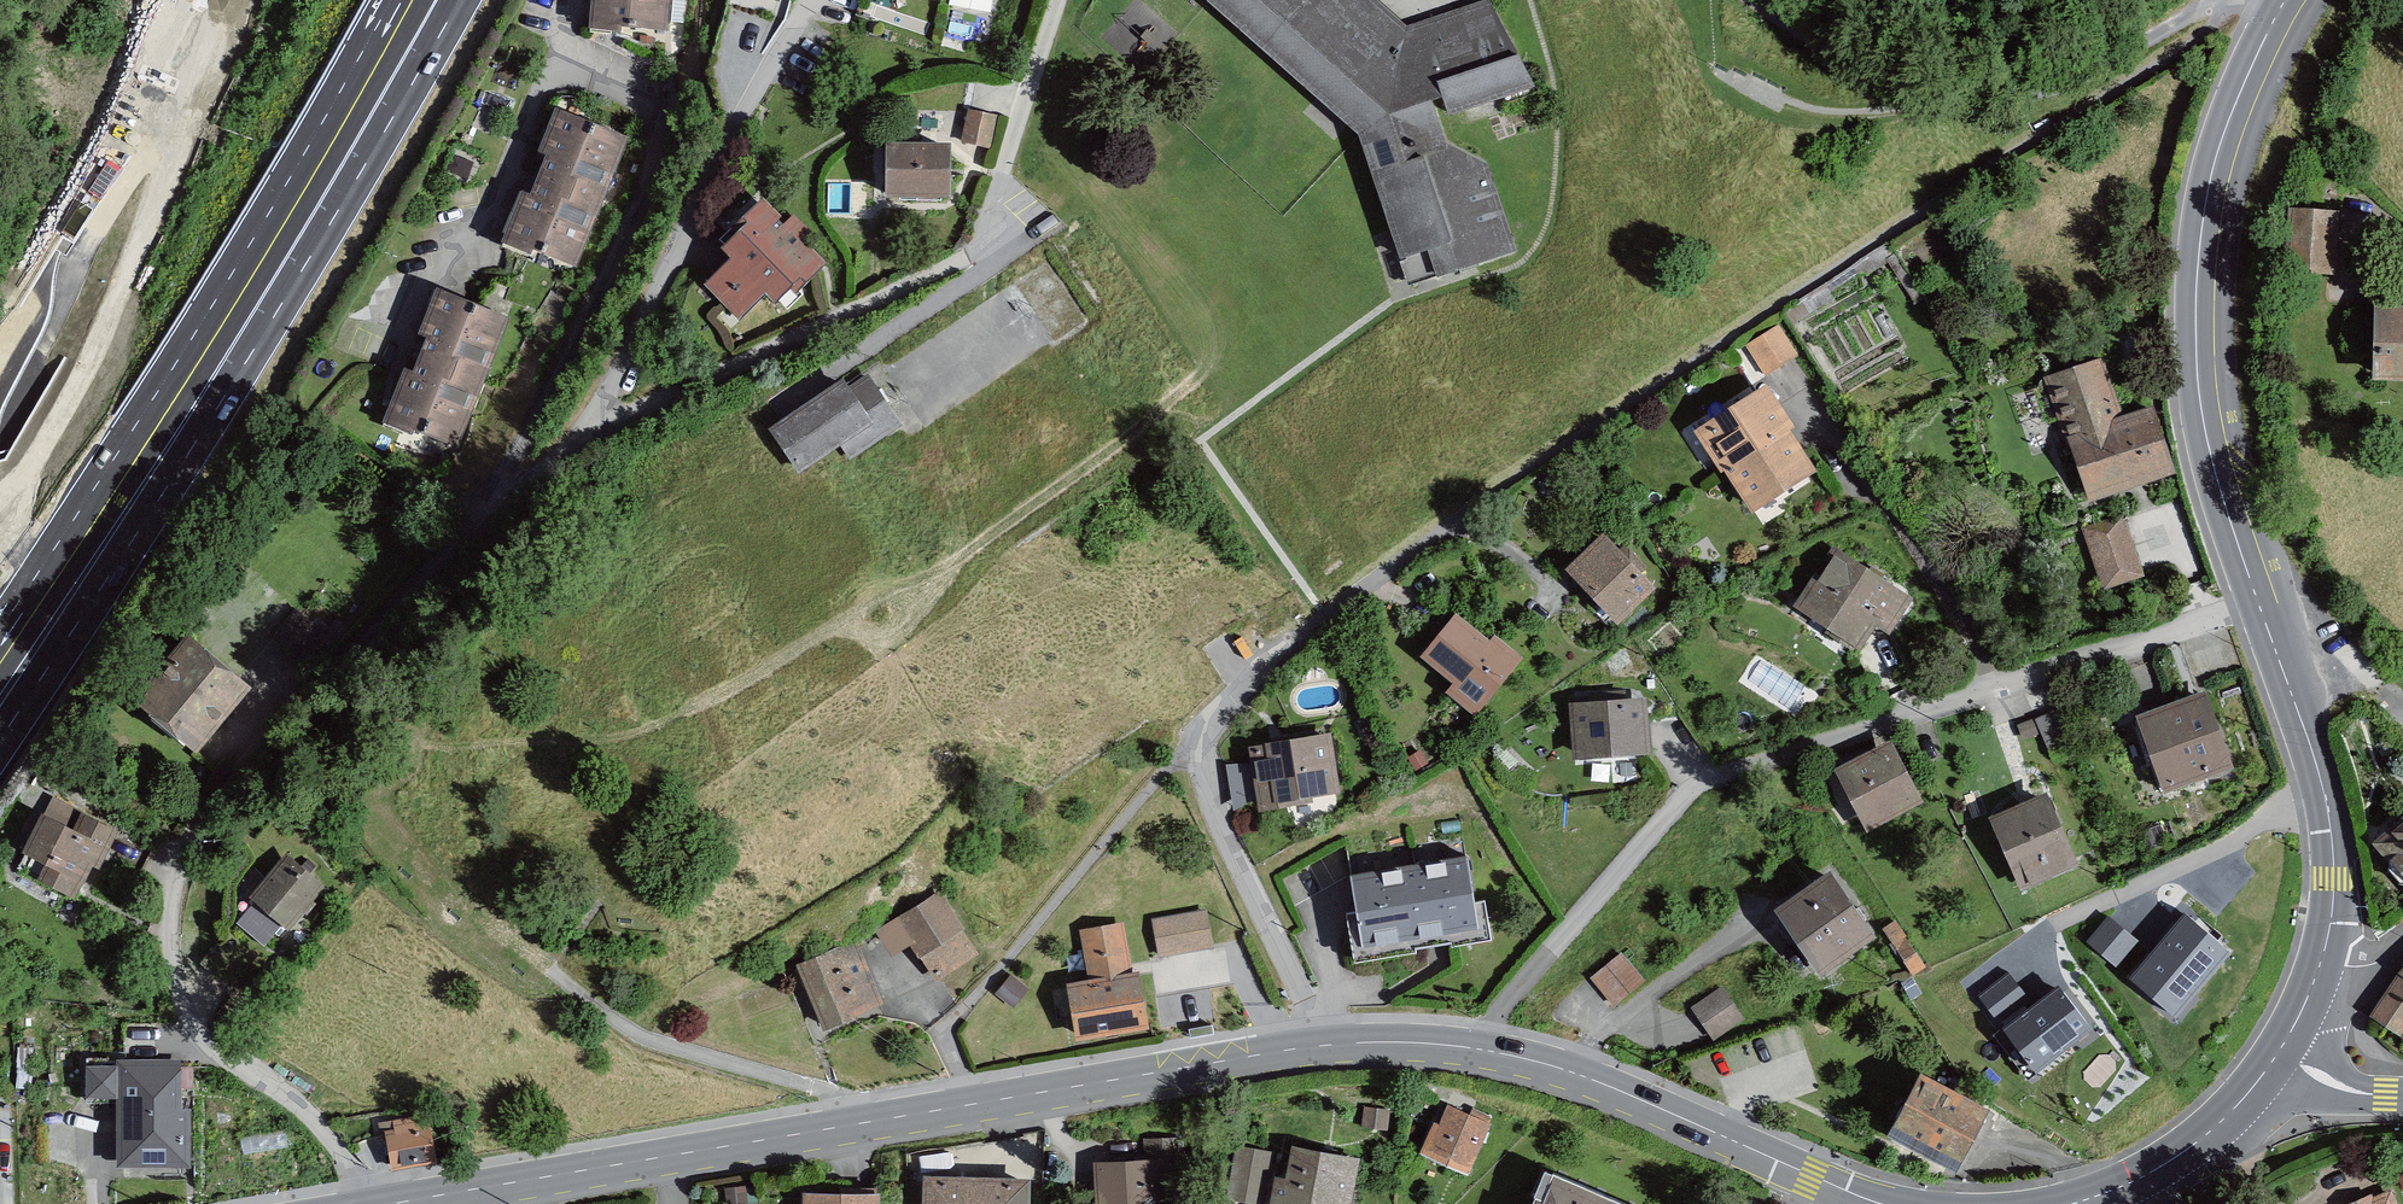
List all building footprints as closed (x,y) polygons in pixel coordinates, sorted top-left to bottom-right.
[(596,27),(669,31),(671,0),(597,0),(596,27)] [(1370,0),(1212,0),(1363,129),(1412,282),(1518,250),(1489,173),(1446,147),(1431,100),(1447,97),(1453,113),(1532,88),(1489,8),(1410,36),(1370,0)] [(627,143),(560,116),(546,149),(555,152),(535,201),(526,197),(509,240),(577,267),(627,143)] [(998,121),(971,116),(967,143),(993,148),(998,121)] [(951,147),(890,147),(889,196),(950,197),(951,147)] [(787,229),(763,205),(745,223),(750,229),(728,251),(737,261),(710,287),(741,318),(768,291),(777,300),(793,283),(798,289),(822,264),(801,243),(809,235),(795,221),(787,229)] [(2335,219),(2296,217),(2294,272),(2333,274),(2335,219)] [(505,330),(436,303),(422,339),(431,343),(414,385),(406,381),(387,431),(456,457),(505,330)] [(2375,315),(2375,370),(2402,370),(2402,315),(2375,315)] [(1753,350),(1768,375),(1800,355),(1785,331),(1753,350)] [(2105,366),(2055,384),(2097,504),(2175,476),(2153,413),(2125,423),(2105,366)] [(843,382),(773,432),(802,472),(840,445),(852,462),(900,428),(866,380),(849,391),(843,382)] [(1793,428),(1767,390),(1702,433),(1754,512),(1812,474),(1785,433),(1793,428)] [(2131,525),(2094,536),(2110,589),(2147,579),(2131,525)] [(1651,594),(1603,541),(1572,569),(1620,622),(1651,594)] [(1909,606),(1837,556),(1801,606),(1861,648),(1877,625),(1889,634),(1909,606)] [(1460,622),(1430,658),(1460,684),(1453,693),(1478,715),(1523,663),(1500,643),(1494,650),(1460,622)] [(247,694),(189,642),(139,698),(198,750),(247,694)] [(2204,698),(2144,720),(2169,791),(2230,769),(2204,698)] [(1644,703),(1575,708),(1577,734),(1579,758),(1648,753),(1644,703)] [(2035,714),(2052,755),(2077,745),(2060,704),(2035,714)] [(1331,743),(1257,750),(1263,810),(1311,805),(1310,795),(1335,793),(1331,743)] [(1890,748),(1842,773),(1872,829),(1920,804),(1890,748)] [(2395,778),(2402,787),(2402,771),(2395,778)] [(2047,800),(1997,822),(2025,887),(2076,865),(2047,800)] [(114,839),(58,805),(30,852),(52,865),(45,877),(78,897),(114,839)] [(2379,849),(2402,875),(2402,827),(2379,849)] [(321,890),(291,861),(254,900),(261,907),(243,925),(265,948),(321,890)] [(1470,863),(1357,879),(1362,912),(1353,914),(1359,960),(1494,942),(1489,903),(1476,905),(1470,863)] [(1832,877),(1783,910),(1824,971),(1874,937),(1832,877)] [(939,900),(885,934),(897,953),(915,941),(940,979),(975,957),(939,900)] [(1209,917),(1157,924),(1162,959),(1214,952),(1209,917)] [(2226,953),(2183,918),(2134,979),(2176,1013),(2226,953)] [(2120,968),(2139,943),(2110,920),(2090,945),(2120,968)] [(1124,930),(1086,935),(1093,985),(1070,988),(1078,1042),(1148,1032),(1140,982),(1132,983),(1124,930)] [(859,947),(803,969),(825,1028),(882,1007),(859,947)] [(1623,959),(1597,981),(1618,1006),(1644,985),(1623,959)] [(1013,1008),(1028,990),(1012,977),(998,994),(1013,1008)] [(1979,999),(1996,1023),(2028,1001),(2011,977),(1979,999)] [(2379,1027),(2402,1038),(2402,986),(2379,1027)] [(1742,1018),(1723,992),(1697,1012),(1716,1038),(1742,1018)] [(2058,992),(2005,1033),(2035,1072),(2088,1030),(2058,992)] [(125,1057),(88,1056),(86,1104),(119,1106),(117,1164),(188,1167),(190,1114),(178,1114),(179,1071),(125,1069),(125,1057)] [(1988,1113),(1923,1080),(1895,1136),(1960,1169),(1988,1113)] [(1389,1110),(1365,1107),(1362,1127),(1386,1130),(1389,1110)] [(1488,1127),(1454,1111),(1445,1130),(1438,1127),(1426,1155),(1468,1173),(1488,1127)] [(430,1122),(389,1125),(393,1171),(435,1167),(430,1122)] [(1099,1167),(1099,1203),(1178,1203),(1177,1143),(1147,1144),(1147,1166),(1099,1167)] [(1234,1149),(1226,1194),(1270,1201),(1270,1203),(1350,1203),(1357,1161),(1295,1150),(1290,1177),(1272,1174),(1275,1156),(1234,1149)] [(1552,1179),(1542,1203),(1614,1203),(1552,1179)] [(931,1183),(930,1203),(1026,1203),(1027,1185),(931,1183)] [(2398,1186),(2358,1203),(2402,1203),(2402,1198),(2398,1186)] [(745,1188),(725,1189),(726,1203),(741,1203),(746,1203),(745,1188)]
